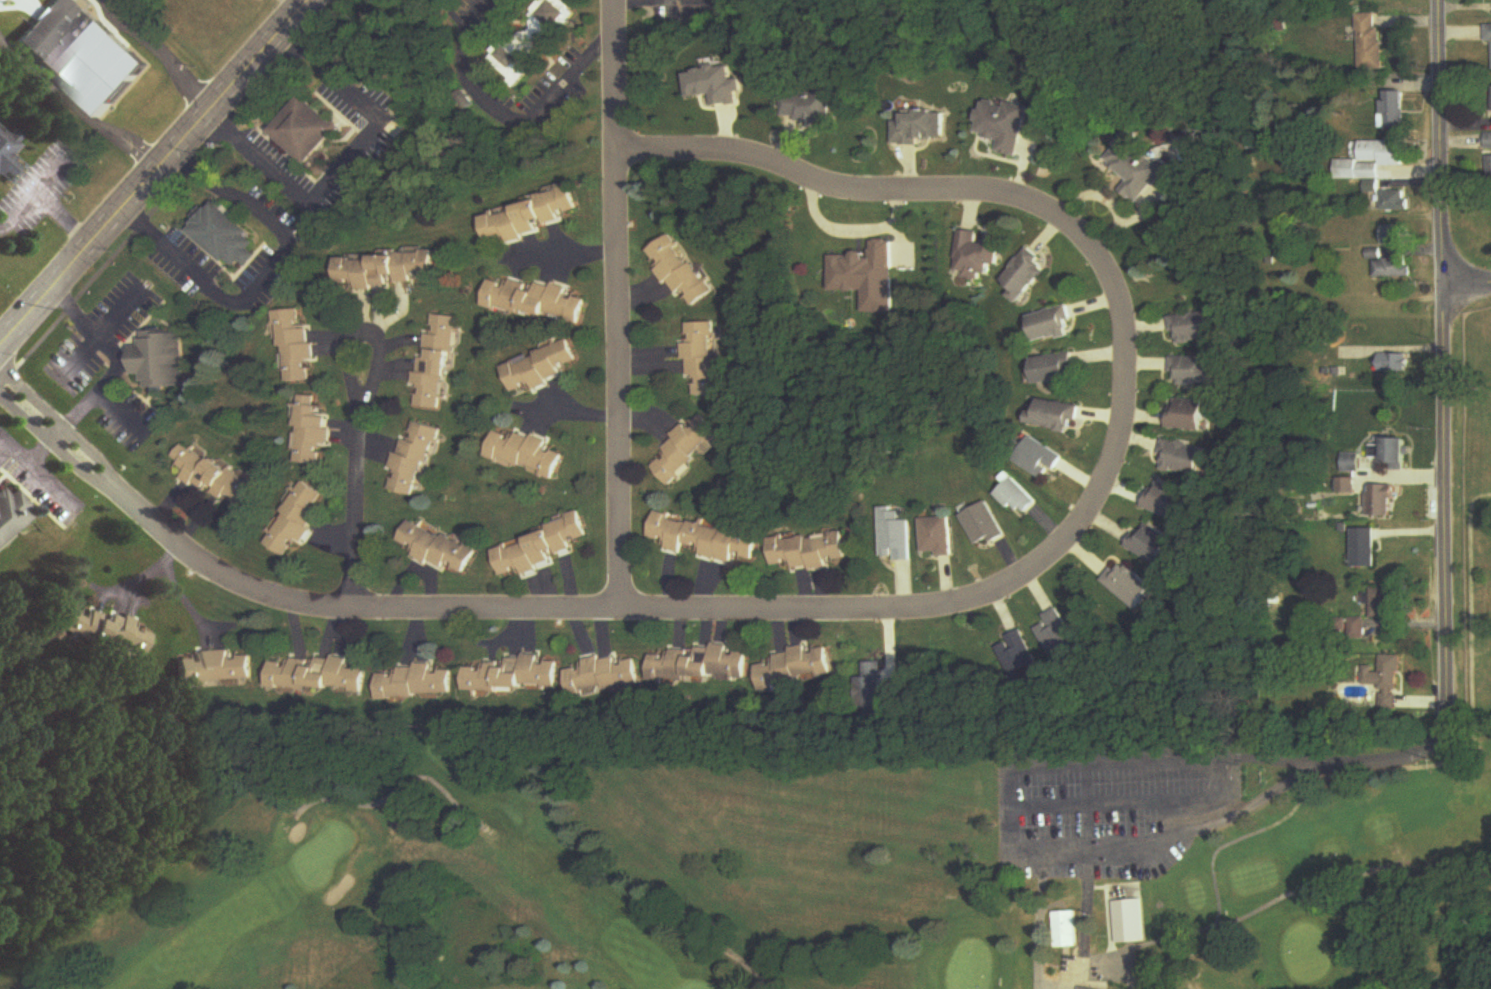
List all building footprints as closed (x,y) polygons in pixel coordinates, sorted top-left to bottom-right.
[(40,63),(71,28),(74,31),(90,13),(84,8),(91,0),(90,0),(55,0),(17,44),(40,63)] [(517,85),(576,11),(562,0),(543,0),(492,65),(517,85)] [(1382,15),(1358,15),(1359,70),(1383,70),(1382,15)] [(1389,130),(1409,130),(1409,91),(1389,91),(1389,130)] [(785,118),(799,118),(799,126),(832,126),(831,94),(784,94),(785,118)] [(273,135),(311,168),(344,130),(306,97),(273,135)] [(1018,157),(1031,109),(987,98),(978,134),(1002,140),(999,152),(1018,157)] [(896,143),(946,144),(947,113),(906,112),(906,123),(896,123),(896,143)] [(10,185),(18,179),(23,171),(13,158),(25,140),(17,130),(11,135),(0,128),(0,178),(10,185)] [(1132,180),(1124,192),(1142,205),(1169,167),(1126,136),(1107,162),(1132,180)] [(1409,164),(1409,141),(1365,141),(1365,164),(1409,164)] [(483,216),(493,248),(542,233),(540,226),(583,213),(575,187),(483,216)] [(1385,211),(1413,211),(1413,191),(1385,191),(1385,211)] [(190,232),(233,271),(242,261),(249,268),(259,257),(252,250),(260,242),(217,203),(190,232)] [(1408,226),(1385,226),(1385,245),(1408,245),(1408,226)] [(999,239),(989,238),(989,244),(978,243),(979,232),(960,230),(955,276),(995,280),(999,239)] [(675,235),(649,252),(689,312),(715,294),(675,235)] [(893,241),(872,241),(872,255),(831,255),(831,292),(864,292),(864,315),(894,314),(893,241)] [(1020,305),(1051,266),(1029,248),(998,288),(1020,305)] [(339,255),(340,289),(419,287),(419,277),(438,277),(437,254),(339,255)] [(1412,278),(1412,260),(1376,260),(1376,278),(1412,278)] [(487,308),(580,326),(585,299),(568,296),(569,292),(493,277),(487,308)] [(1067,307),(1028,317),(1035,345),(1074,336),(1067,307)] [(276,313),(285,385),(312,381),(310,363),(313,363),(307,309),(276,313)] [(1219,340),(1216,312),(1173,316),(1176,345),(1219,340)] [(447,411),(455,317),(429,315),(424,375),(416,374),(413,409),(447,411)] [(721,397),(718,323),(686,324),(688,398),(721,397)] [(179,333),(138,334),(138,347),(132,347),(132,377),(141,377),(141,390),(179,390),(179,333)] [(512,396),(561,379),(558,369),(576,363),(569,341),(501,365),(512,396)] [(1035,385),(1077,382),(1075,355),(1033,358),(1035,385)] [(1409,355),(1382,355),(1382,374),(1409,374),(1409,355)] [(1174,386),(1215,386),(1215,358),(1174,357),(1174,386)] [(318,397),(296,397),(295,465),(326,465),(327,415),(318,415),(318,397)] [(1039,412),(1031,411),(1028,425),(1078,433),(1082,406),(1041,400),(1039,412)] [(1209,431),(1211,402),(1174,400),(1173,429),(1209,431)] [(648,462),(668,484),(721,437),(701,414),(648,462)] [(386,489),(418,497),(436,429),(413,423),(409,441),(400,438),(386,489)] [(552,482),(562,451),(495,427),(484,458),(552,482)] [(1066,456),(1032,437),(1017,463),(1048,480),(1054,470),(1058,472),(1066,456)] [(1388,470),(1411,470),(1411,439),(1388,439),(1388,470)] [(1212,447),(1168,440),(1163,469),(1207,476),(1212,447)] [(183,443),(171,460),(187,470),(182,477),(238,514),(254,490),(183,443)] [(1363,455),(1348,455),(1348,472),(1363,472),(1363,455)] [(1040,502),(1015,478),(998,495),(1022,520),(1040,502)] [(1148,507),(1182,521),(1193,493),(1159,479),(1148,507)] [(1342,479),(1342,494),(1357,494),(1357,479),(1342,479)] [(326,496),(301,482),(265,545),(287,558),(296,542),(299,543),(326,496)] [(1396,517),(1396,486),(1373,486),(1373,517),(1396,517)] [(27,510),(30,507),(17,490),(9,496),(2,488),(0,490),(0,546),(35,519),(27,510)] [(963,516),(980,548),(1006,534),(989,502),(963,516)] [(881,508),(883,561),(913,560),(911,519),(902,519),(901,508),(881,508)] [(650,539),(668,544),(666,551),(683,555),(685,545),(701,549),(699,557),(735,565),(737,557),(757,562),(763,537),(657,512),(650,539)] [(397,543),(411,551),(410,553),(457,581),(474,553),(411,517),(397,543)] [(955,555),(952,517),(922,519),(925,557),(955,555)] [(586,538),(580,519),(488,545),(498,579),(549,565),(546,556),(570,549),(568,543),(586,538)] [(1132,549),(1168,568),(1183,541),(1147,521),(1132,549)] [(1357,568),(1380,568),(1380,527),(1357,527),(1357,568)] [(849,561),(846,533),(772,539),(775,572),(831,567),(830,562),(849,561)] [(1137,611),(1157,591),(1126,560),(1106,581),(1137,611)] [(1398,589),(1372,589),(1372,604),(1374,604),(1374,619),(1398,619),(1398,589)] [(1051,658),(1078,645),(1060,608),(1044,617),(1047,624),(1037,629),(1051,658)] [(144,657),(152,629),(110,618),(109,620),(66,609),(60,633),(144,657)] [(998,644),(1013,680),(1040,669),(1024,633),(998,644)] [(835,679),(830,646),(774,656),(776,663),(759,666),(763,691),(835,679)] [(652,679),(749,679),(749,652),(731,652),(731,650),(652,650),(652,679)] [(178,661),(179,685),(251,681),(250,656),(232,657),(231,652),(195,653),(196,660),(178,661)] [(572,698),(642,684),(636,654),(566,668),(572,698)] [(271,657),(269,688),(364,696),(367,667),(351,666),(351,664),(271,657)] [(463,665),(463,691),(556,693),(556,662),(537,662),(537,657),(504,657),(504,666),(463,665)] [(1382,712),(1400,712),(1401,657),(1382,657),(1382,669),(1363,669),(1363,685),(1382,686),(1382,712)] [(881,663),(863,663),(864,678),(854,679),(856,718),(883,717),(881,663)] [(378,669),(378,699),(449,698),(449,670),(431,671),(431,668),(378,669)] [(1119,945),(1147,942),(1143,900),(1114,903),(1119,945)] [(1079,912),(1056,912),(1056,948),(1079,948),(1079,912)]
